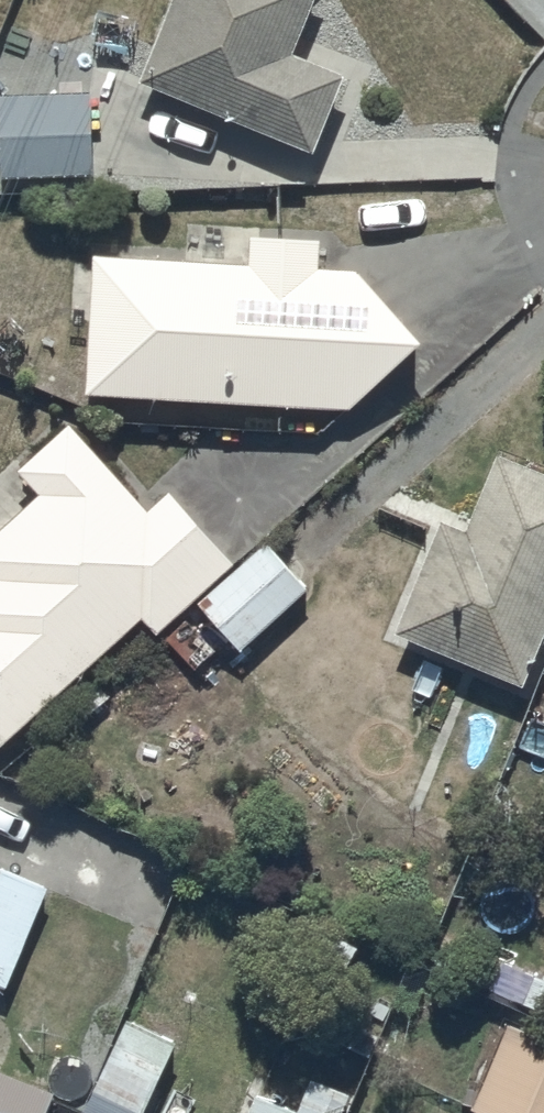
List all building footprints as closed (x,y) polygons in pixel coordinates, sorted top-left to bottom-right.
[(139,74),(312,147),(344,67),(291,45),(309,0),(169,0),(139,74)] [(0,89),(0,174),(92,173),(91,88),(0,89)] [(185,252),(93,249),(86,387),(351,401),(421,329),(354,263),(317,262),(318,231),(186,227),(185,252)] [(142,612),(156,627),(233,557),(169,484),(146,505),(69,418),(17,464),(39,489),(0,524),(0,737),(142,612)] [(394,624),(523,679),(543,628),(543,466),(497,445),(466,518),(443,508),(394,624)] [(185,616),(166,634),(196,666),(217,646),(212,642),(226,629),(242,645),(309,581),(264,534),(197,598),(203,604),(188,618),(185,616)] [(6,983),(52,875),(88,890),(102,857),(0,813),(0,981),(6,983)] [(84,1098),(114,1112),(137,1112),(176,1037),(128,1013),(84,1098)] [(512,1015),(471,1102),(495,1112),(543,1112),(543,1030),(512,1015)] [(247,1112),(315,1112),(257,1089),(247,1112)]
